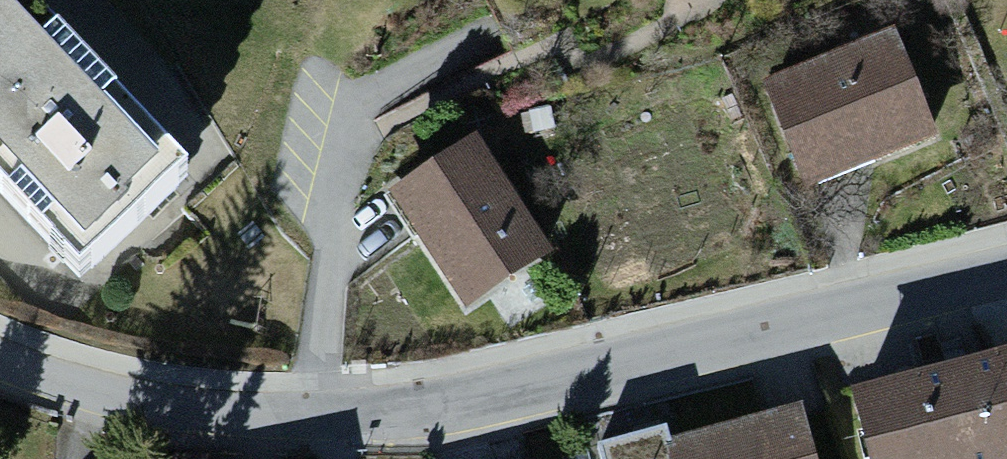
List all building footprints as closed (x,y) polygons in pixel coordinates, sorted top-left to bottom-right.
[(8,0),(0,0),(0,181),(95,279),(190,189),(8,0)] [(663,9),(683,0),(659,0),(663,9)] [(942,149),(898,42),(768,95),(812,202),(942,149)] [(486,144),(395,204),(472,320),(563,260),(486,144)] [(865,407),(878,458),(1006,458),(1006,370),(865,407)] [(600,456),(601,458),(819,458),(806,415),(677,451),(673,435),(600,456)]
